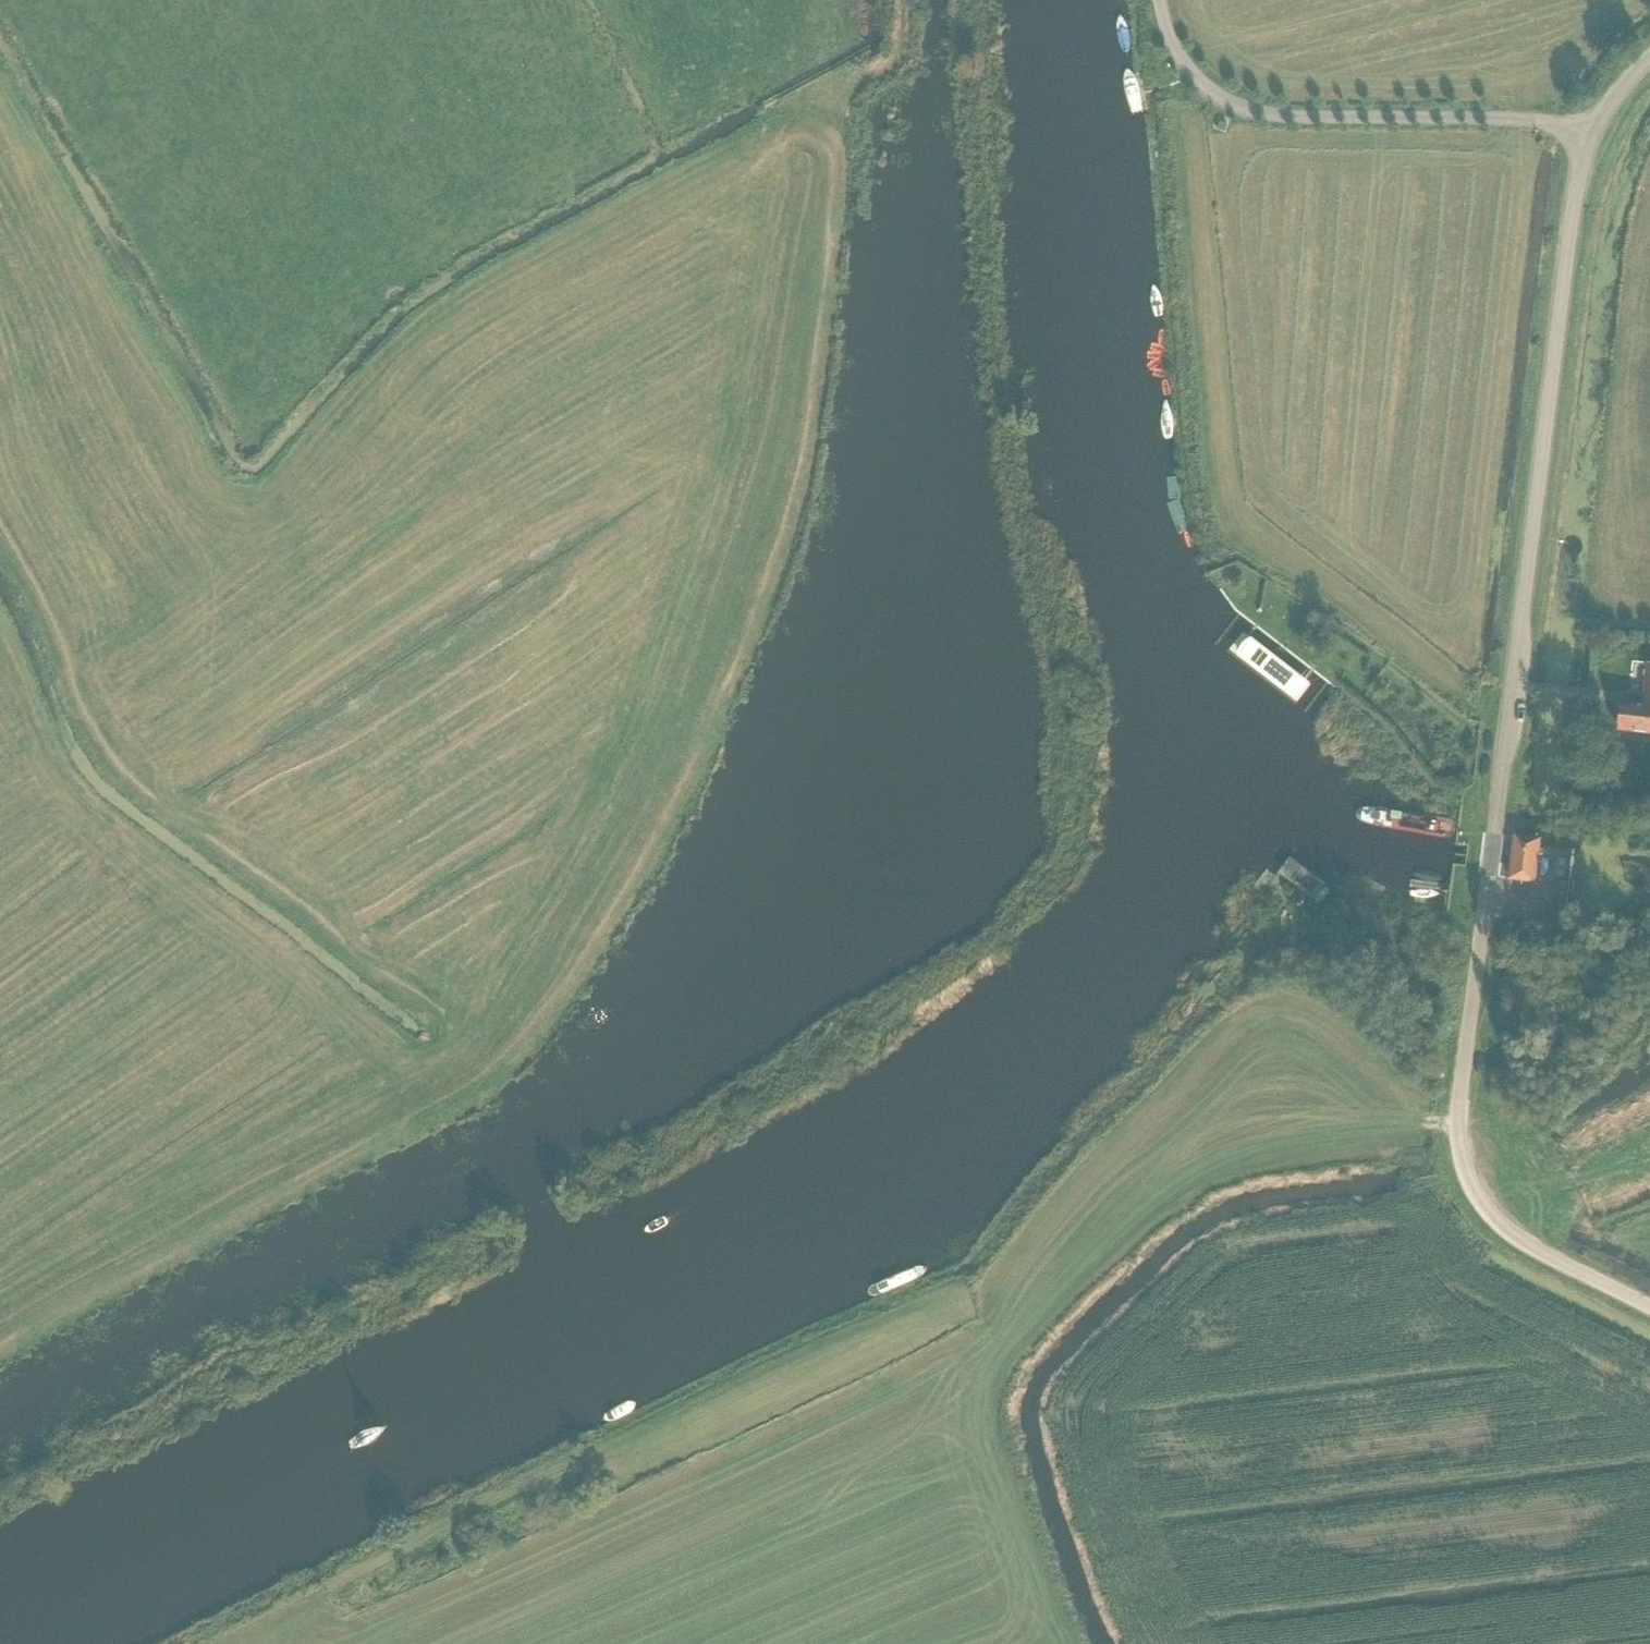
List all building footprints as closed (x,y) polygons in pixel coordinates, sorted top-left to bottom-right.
[(1227,123),(1219,120),(1216,128),(1225,131),(1227,123)] [(1311,683),(1244,633),(1229,652),(1296,703),(1311,683)] [(1648,664),(1643,708),(1620,705),(1617,731),(1649,735),(1649,665),(1648,664)] [(1533,882),(1539,840),(1514,836),(1509,878),(1533,882)] [(1288,858),(1277,874),(1313,900),(1325,884),(1288,858)]
